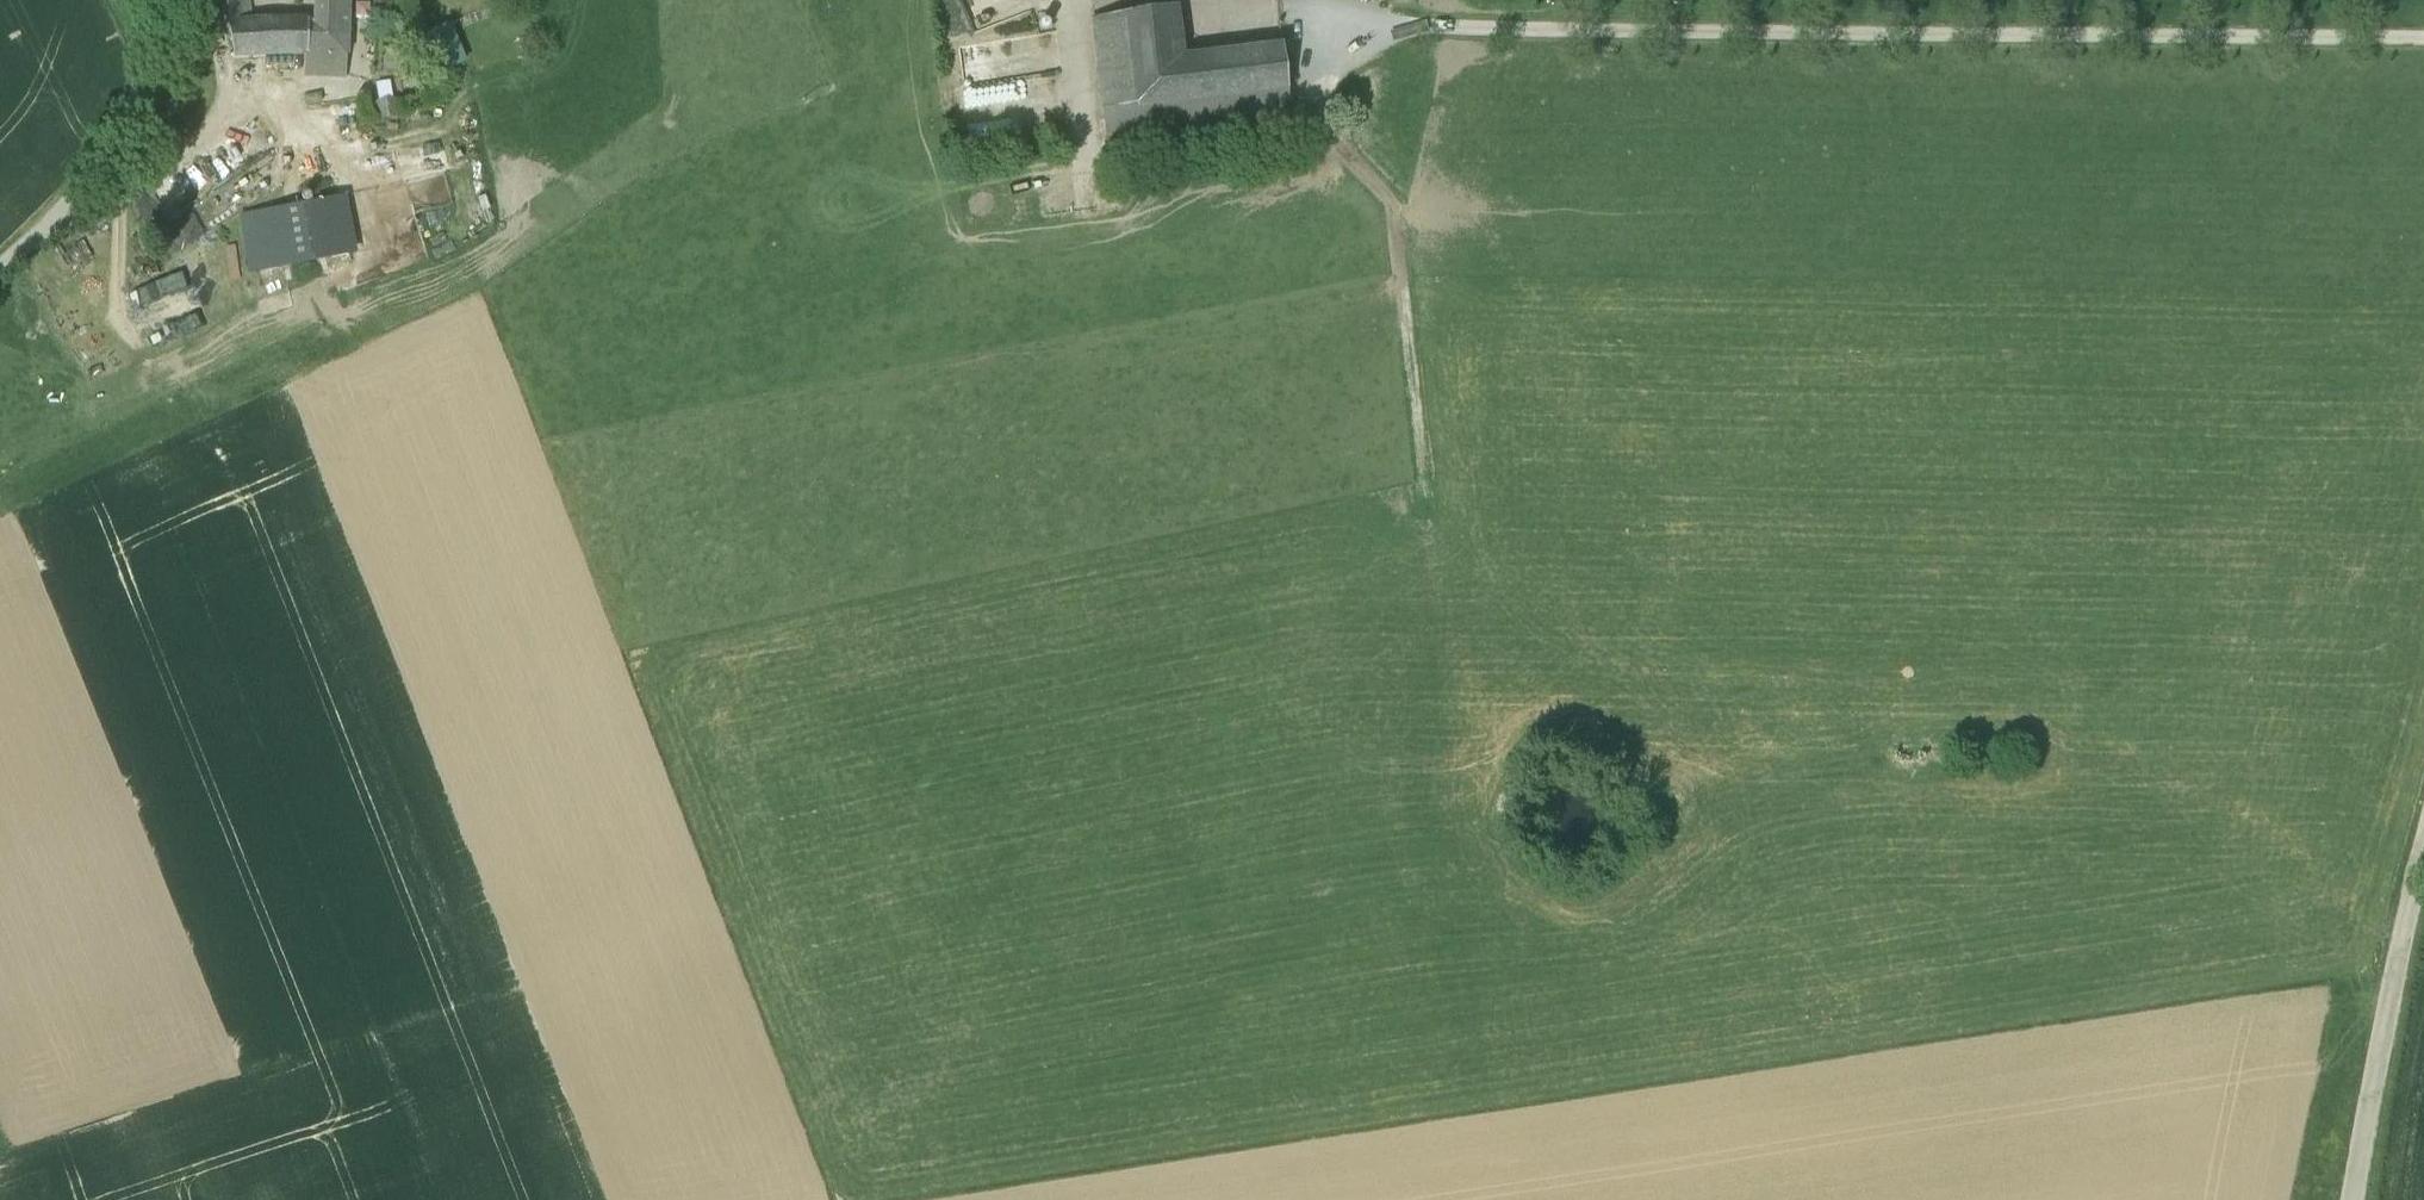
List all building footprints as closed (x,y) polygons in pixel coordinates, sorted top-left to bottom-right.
[(351,0),(314,0),(314,18),(314,23),(303,23),(303,18),(250,19),(236,20),(235,20),(229,20),(234,57),(284,54),(309,55),(347,55),(349,55),(351,0)] [(233,1),(236,20),(250,19),(247,0),(236,0),(233,1)] [(1104,107),(1108,146),(1292,124),(1283,45),(1180,60),(1173,5),(1090,17),(1100,107),(1104,107)] [(347,55),(309,55),(307,74),(345,76),(347,55)] [(1005,66),(1004,66),(1005,60),(970,59),(969,86),(1004,87),(1005,66)] [(376,118),(399,116),(397,98),(374,100),(376,118)] [(346,194),(246,213),(257,271),(357,251),(346,194)]
